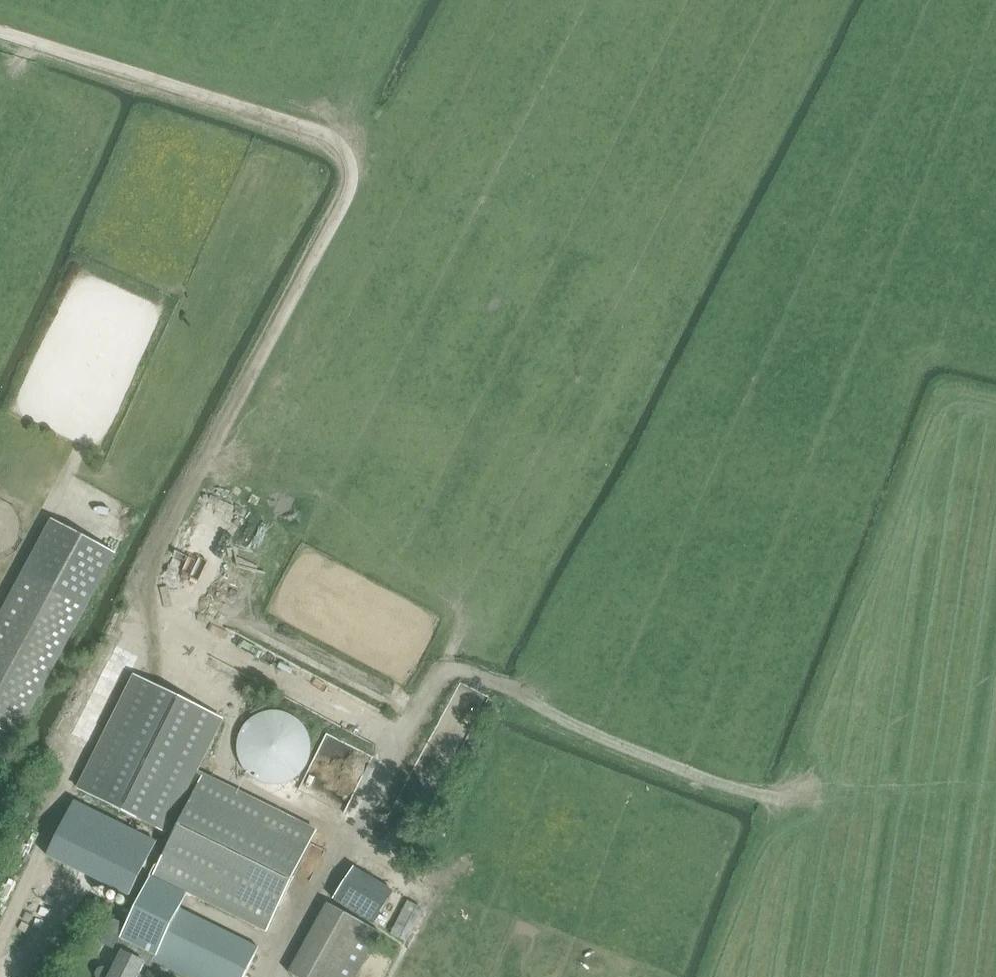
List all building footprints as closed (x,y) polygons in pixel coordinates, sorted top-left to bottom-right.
[(5,759),(117,553),(52,519),(0,616),(0,728),(6,731),(0,741),(0,757),(5,759)] [(81,790),(165,832),(195,771),(222,718),(137,676),(81,790)] [(246,771),(253,780),(263,786),(274,789),(286,789),(297,784),(306,777),(312,767),(315,756),(315,744),(310,734),(303,724),(293,718),(282,715),(270,716),(259,720),(250,727),(244,737),(241,748),(241,760),(246,771)] [(146,869),(268,930),(317,833),(195,771),(165,832),(146,869)] [(75,801),(48,856),(131,896),(158,842),(75,801)] [(146,963),(152,966),(155,961),(188,976),(246,976),(261,947),(181,908),(189,893),(153,875),(138,904),(129,924),(116,918),(103,923),(100,930),(105,942),(124,952),(115,970),(106,966),(100,968),(97,973),(99,976),(139,976),(146,963)] [(409,901),(392,934),(403,940),(420,907),(409,901)] [(299,976),(357,976),(382,932),(330,902),(291,973),(299,976)]
